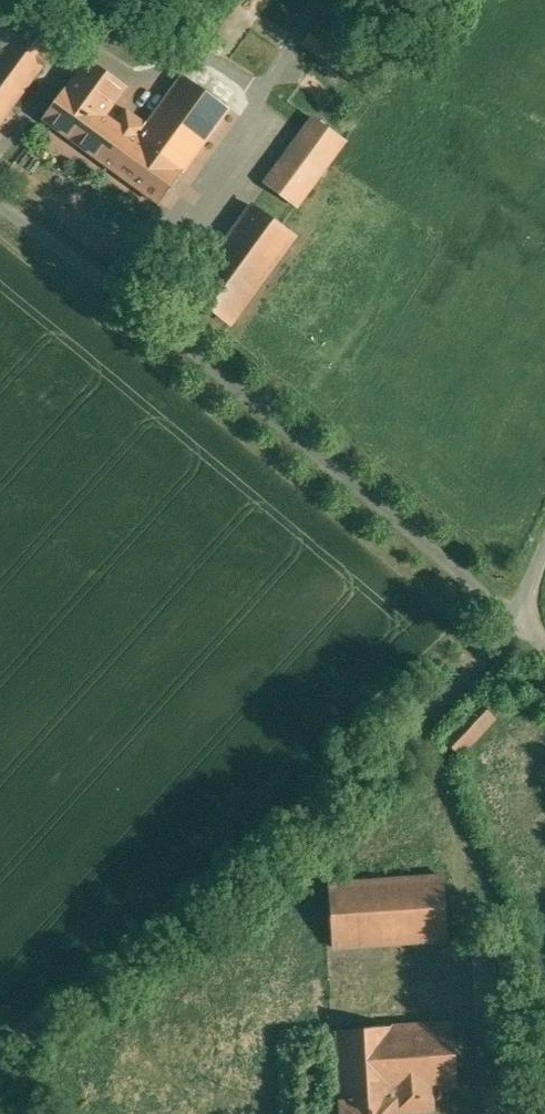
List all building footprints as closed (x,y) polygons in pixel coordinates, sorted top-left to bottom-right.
[(0,2),(0,42),(40,70),(59,44),(0,2)] [(150,48),(114,22),(103,37),(139,63),(150,48)] [(37,75),(7,52),(0,61),(0,124),(37,75)] [(124,87),(88,61),(46,119),(94,154),(115,124),(103,116),(124,87)] [(126,109),(94,154),(163,202),(227,110),(182,79),(149,126),(126,109)] [(315,119),(298,143),(269,184),(298,204),(344,139),(315,119)] [(296,239),(253,205),(191,284),(234,318),(296,239)] [(496,716),(479,701),(443,740),(460,755),(496,716)] [(444,877),(327,883),(330,944),(447,938),(444,877)] [(472,955),(486,1113),(525,1113),(510,952),(472,955)] [(454,1023),(338,1030),(342,1101),(396,1099),(396,1112),(432,1110),(431,1088),(457,1086),(454,1023)] [(342,1103),(343,1113),(395,1113),(394,1100),(342,1103)]
